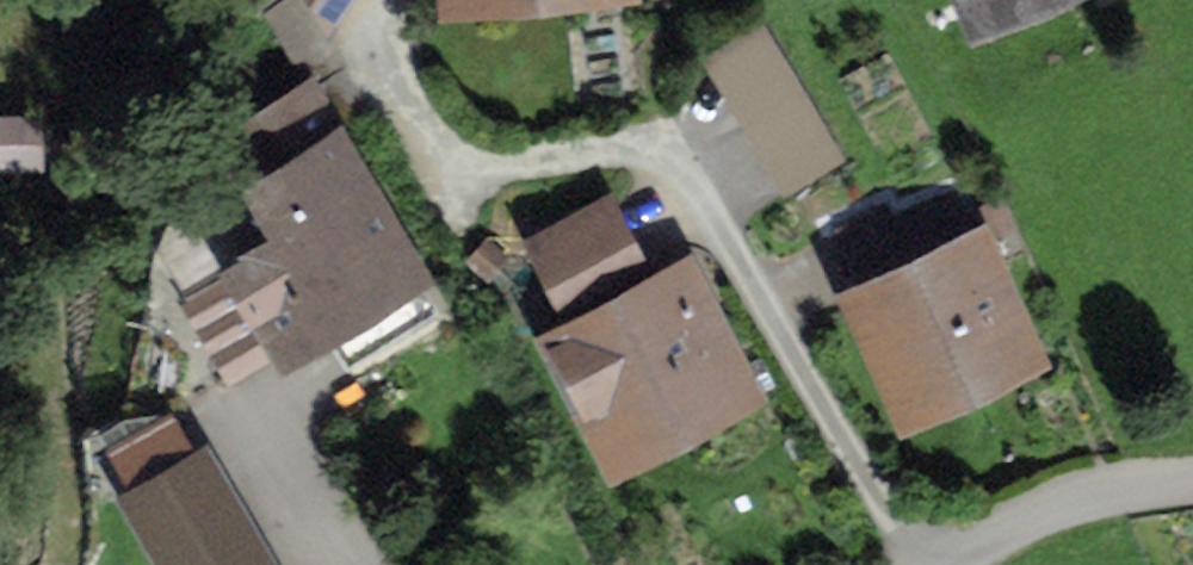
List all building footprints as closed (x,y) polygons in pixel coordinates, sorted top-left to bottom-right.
[(343,0),(314,0),(327,23),(343,0)] [(718,57),(791,180),(832,155),(759,33),(718,57)] [(374,351),(437,314),(308,95),(232,139),(273,208),(199,252),(188,296),(233,374),(349,307),(374,351)] [(35,161),(35,125),(0,124),(0,160),(35,161)] [(865,298),(908,397),(1019,348),(954,205),(890,235),(909,278),(865,298)] [(540,243),(575,311),(641,277),(606,209),(540,243)] [(565,343),(618,446),(734,389),(683,281),(565,343)] [(174,564),(260,564),(198,458),(134,495),(174,564)]
